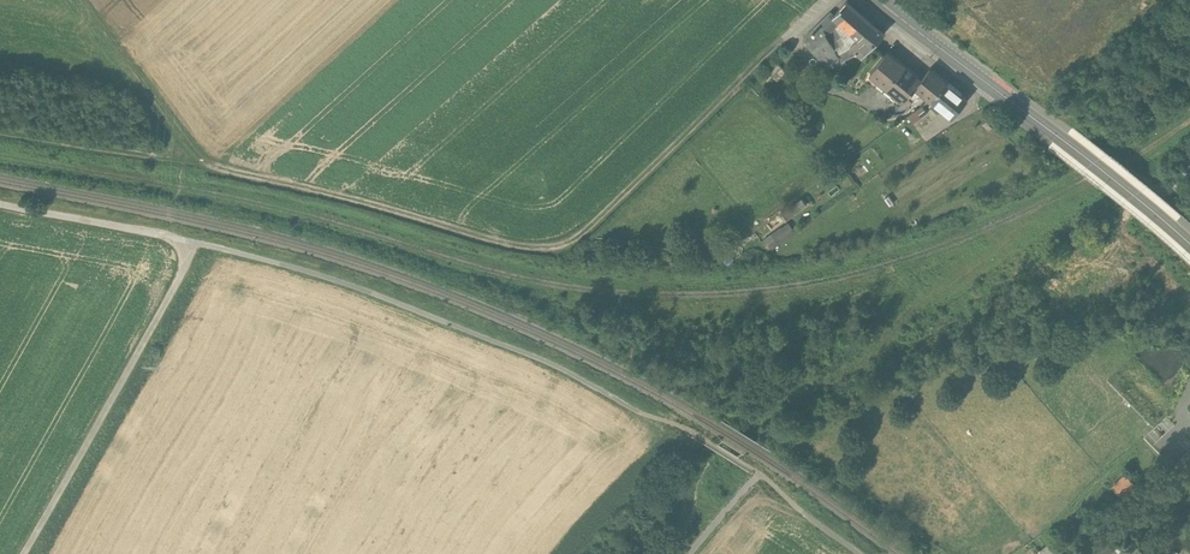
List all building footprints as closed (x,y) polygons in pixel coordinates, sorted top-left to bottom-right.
[(884,33),(847,1),(834,16),(833,17),(840,23),(841,23),(858,39),(851,48),(852,49),(862,58),(884,33)] [(830,13),(803,39),(818,59),(844,46),(835,29),(840,23),(833,17),(834,16),(830,13)] [(841,23),(840,23),(835,29),(844,46),(818,59),(823,65),(849,51),(852,49),(851,48),(858,39),(841,23)] [(823,65),(810,74),(820,85),(832,76),(828,72),(854,57),(849,51),(823,65)] [(887,52),(870,73),(887,86),(904,65),(887,52)] [(776,62),(762,77),(767,82),(781,67),(776,62)] [(922,79),(904,65),(887,86),(905,101),(907,99),(916,87),(922,79)] [(948,82),(930,68),(922,79),(916,87),(923,92),(932,100),(933,99),(948,82)] [(887,86),(870,73),(866,78),(883,92),(887,86)] [(948,82),(933,99),(953,115),(967,98),(948,82)] [(905,101),(887,86),(883,92),(900,106),(905,101)] [(916,87),(907,99),(913,104),(923,92),(916,87)] [(922,106),(908,116),(913,123),(927,112),(922,106)] [(767,236),(773,248),(800,234),(793,222),(767,236)] [(1115,486),(1128,497),(1140,482),(1128,471),(1115,486)] [(1065,553),(1054,540),(1042,551),(1045,553),(1064,553),(1065,553)] [(1121,553),(1150,553),(1145,548),(1140,553),(1132,544),(1121,553)]
